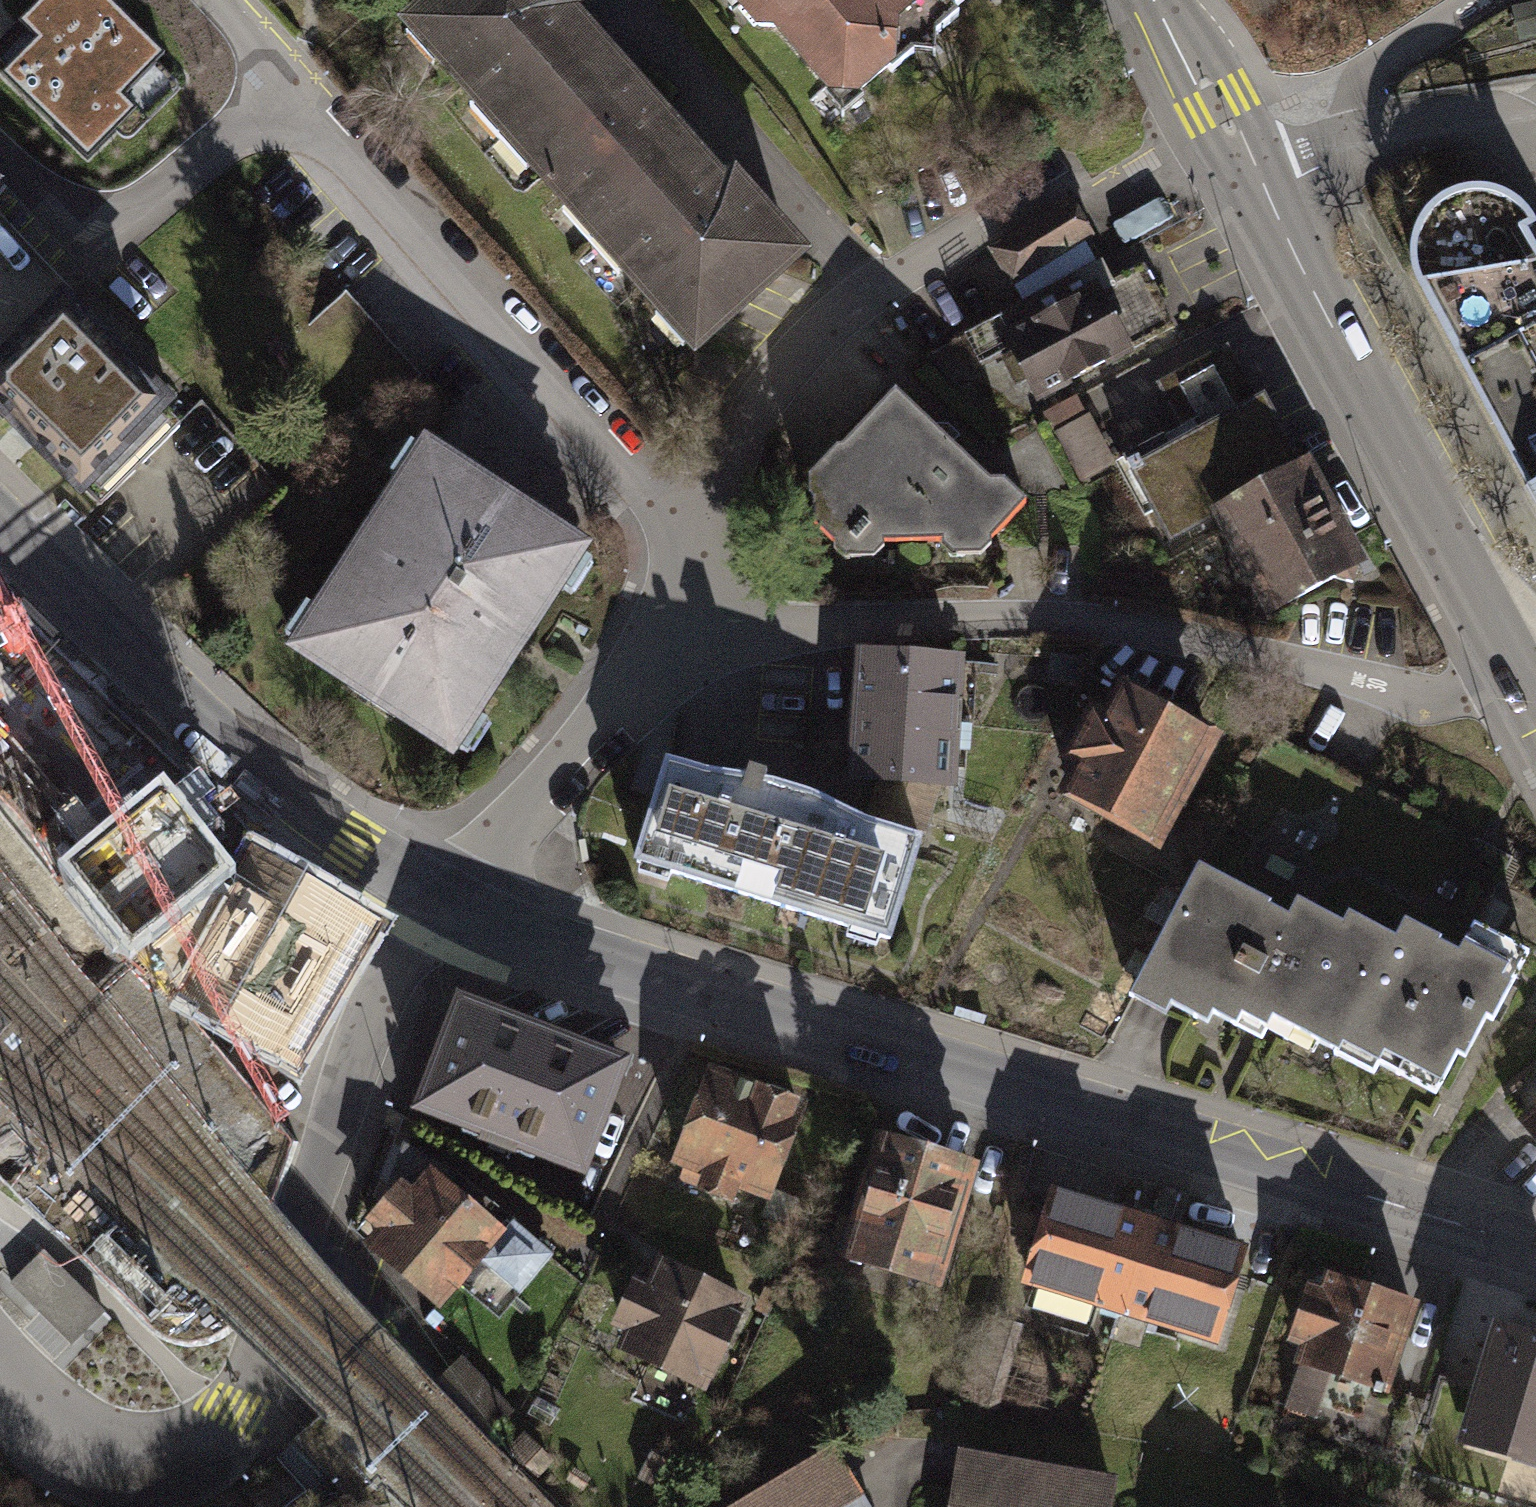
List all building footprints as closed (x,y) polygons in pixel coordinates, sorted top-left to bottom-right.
[(90,132),(185,38),(147,0),(54,0),(6,48),(90,132)] [(401,11),(473,90),(574,0),(414,0),(401,11)] [(592,0),(574,0),(473,90),(630,264),(740,164),(592,0)] [(750,21),(767,21),(838,106),(910,45),(930,46),(930,28),(962,0),(731,0),(750,21)] [(1511,5),(1519,39),(1535,35),(1535,0),(1532,0),(1511,5)] [(740,164),(630,264),(701,346),(819,243),(746,159),(740,164)] [(1415,278),(1526,481),(1535,476),(1535,244),(1526,226),(1535,221),(1535,220),(1530,209),(1522,198),(1510,190),(1496,183),(1484,181),(1471,180),(1459,182),(1446,186),(1435,193),(1426,202),(1418,212),(1412,225),(1408,239),(1408,254),(1410,267),(1415,278)] [(1084,200),(1002,244),(1021,279),(1103,234),(1084,200)] [(1101,254),(959,324),(978,366),(1011,350),(1035,394),(1131,342),(1123,326),(1168,307),(1142,259),(1112,273),(1101,254)] [(66,280),(0,345),(0,411),(82,492),(179,394),(66,280)] [(1267,614),(1360,561),(1263,387),(1254,391),(1227,339),(1156,380),(1177,417),(1124,447),(1166,535),(1211,511),(1267,614)] [(1021,509),(885,391),(801,479),(816,531),(855,562),(872,559),(886,545),(933,548),(945,565),(972,561),(1021,509)] [(1110,456),(1079,391),(1039,413),(1075,477),(1110,456)] [(429,431),(290,646),(444,746),(511,643),(584,531),(429,431)] [(1519,485),(1535,517),(1535,476),(1526,481),(1519,485)] [(176,773),(0,597),(0,772),(76,860),(163,788),(176,773)] [(959,642),(850,640),(848,712),(953,717),(959,642)] [(1071,759),(1057,792),(1152,838),(1212,717),(1112,670),(1098,698),(1083,688),(1052,750),(1071,759)] [(953,717),(848,712),(843,767),(953,779),(953,717)] [(731,757),(653,743),(623,853),(887,931),(916,817),(851,799),(806,775),(757,762),(753,749),(735,746),(731,757)] [(163,788),(76,860),(137,934),(224,862),(163,788)] [(1282,896),(1190,852),(1125,986),(1156,1001),(1163,986),(1254,1030),(1263,1011),(1375,1065),(1381,1052),(1452,1087),(1514,960),(1399,905),(1388,930),(1289,882),(1282,896)] [(261,861),(182,1003),(282,1058),(361,916),(261,861)] [(623,1055),(464,993),(420,1105),(580,1167),(623,1055)] [(735,1175),(768,1187),(802,1094),(700,1054),(666,1148),(698,1160),(690,1182),(727,1196),(735,1175)] [(1535,1134),(1535,1090),(1514,1106),(1535,1134)] [(874,1121),(830,1245),(936,1278),(975,1153),(874,1121)] [(368,1223),(356,1237),(433,1305),(455,1282),(498,1315),(551,1248),(511,1212),(504,1222),(425,1158),(409,1179),(396,1168),(358,1214),(368,1223)] [(1044,1175),(1015,1275),(1120,1306),(1149,1207),(1044,1175)] [(804,1199),(772,1187),(761,1214),(791,1226),(804,1199)] [(1244,1235),(1149,1207),(1120,1306),(1213,1338),(1244,1235)] [(620,1325),(612,1344),(702,1386),(747,1289),(654,1247),(642,1275),(630,1269),(609,1318),(620,1325)] [(44,1250),(11,1283),(71,1344),(104,1311),(44,1250)] [(1287,1338),(1270,1400),(1388,1444),(1404,1392),(1387,1386),(1417,1292),(1320,1260),(1315,1276),(1302,1273),(1282,1336),(1287,1338)] [(1452,1431),(1535,1456),(1535,1321),(1488,1306),(1452,1431)] [(526,1418),(462,1355),(441,1375),(505,1440),(526,1418)] [(726,1506),(877,1506),(828,1437),(726,1506)] [(955,1441),(945,1506),(1110,1506),(1116,1468),(955,1441)]
